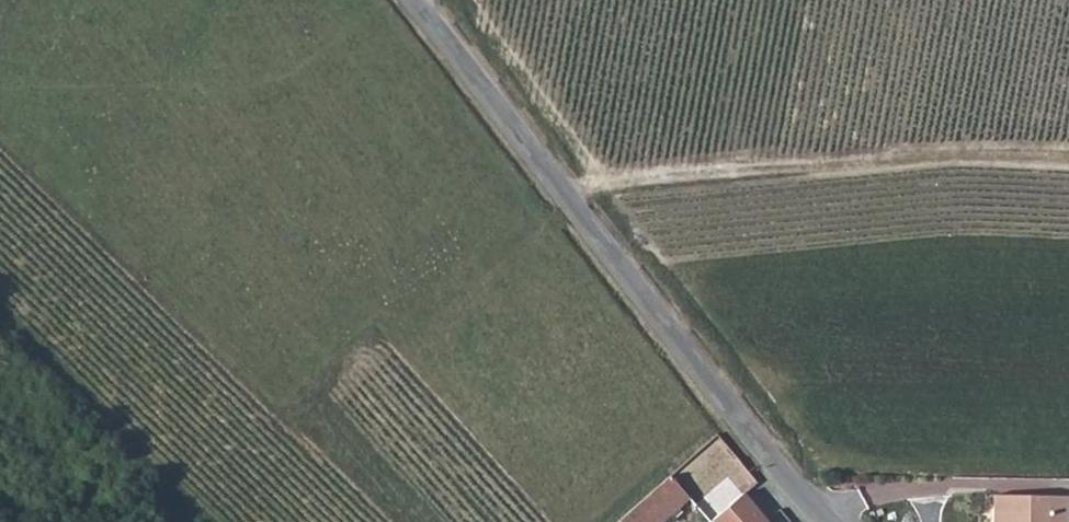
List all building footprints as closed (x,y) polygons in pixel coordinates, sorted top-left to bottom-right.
[(628,521),(671,521),(691,503),(673,481),(628,521)] [(1068,493),(992,491),(992,521),(1068,521),(1068,493)] [(725,521),(772,521),(749,498),(725,521)]
